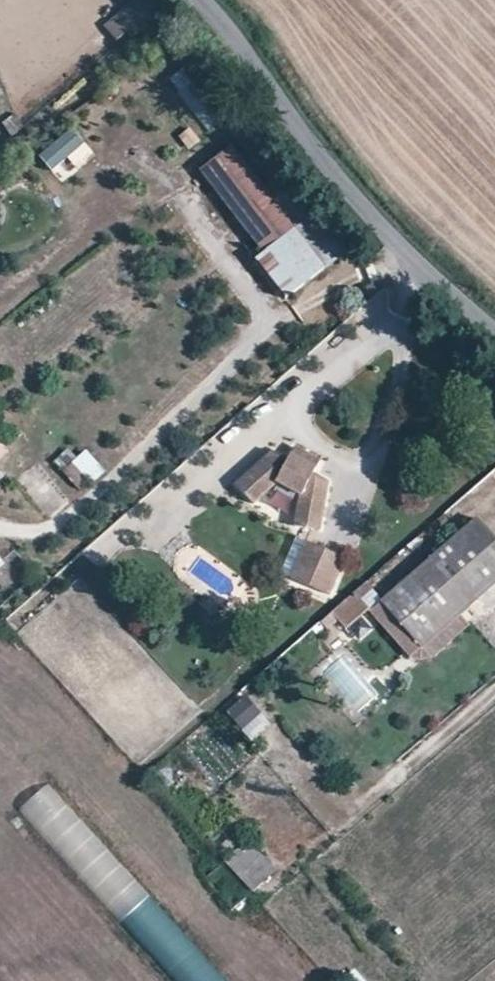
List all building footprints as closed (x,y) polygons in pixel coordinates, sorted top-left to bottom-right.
[(102,25),(116,41),(150,12),(140,0),(132,0),(102,25)] [(37,157),(63,183),(94,153),(68,126),(37,157)] [(205,177),(212,185),(242,160),(235,152),(205,177)] [(255,261),(290,301),(353,247),(279,172),(264,185),(242,160),(212,185),(264,253),(255,261)] [(296,448),(291,455),(317,470),(320,463),(296,448)] [(279,454),(242,486),(258,504),(280,483),(302,499),(297,529),(320,532),(330,483),(314,474),(317,470),(291,455),(289,460),(279,454)] [(381,603),(422,649),(459,617),(494,586),(494,534),(480,517),(381,603)] [(295,576),(306,582),(322,549),(309,543),(295,576)] [(322,549),(306,582),(335,594),(350,561),(322,549)] [(365,586),(328,609),(339,628),(377,605),(365,586)] [(409,661),(422,649),(381,603),(368,615),(409,661)] [(459,617),(422,649),(431,661),(432,662),(470,629),(459,617)] [(431,661),(422,649),(387,679),(397,691),(431,661)] [(252,740),(270,721),(241,693),(223,712),(252,740)] [(17,810),(122,922),(151,895),(45,784),(17,810)] [(252,892),(277,868),(247,837),(222,861),(252,892)] [(163,960),(179,980),(220,980),(189,940),(163,960)] [(354,968),(339,980),(366,980),(354,968)]
